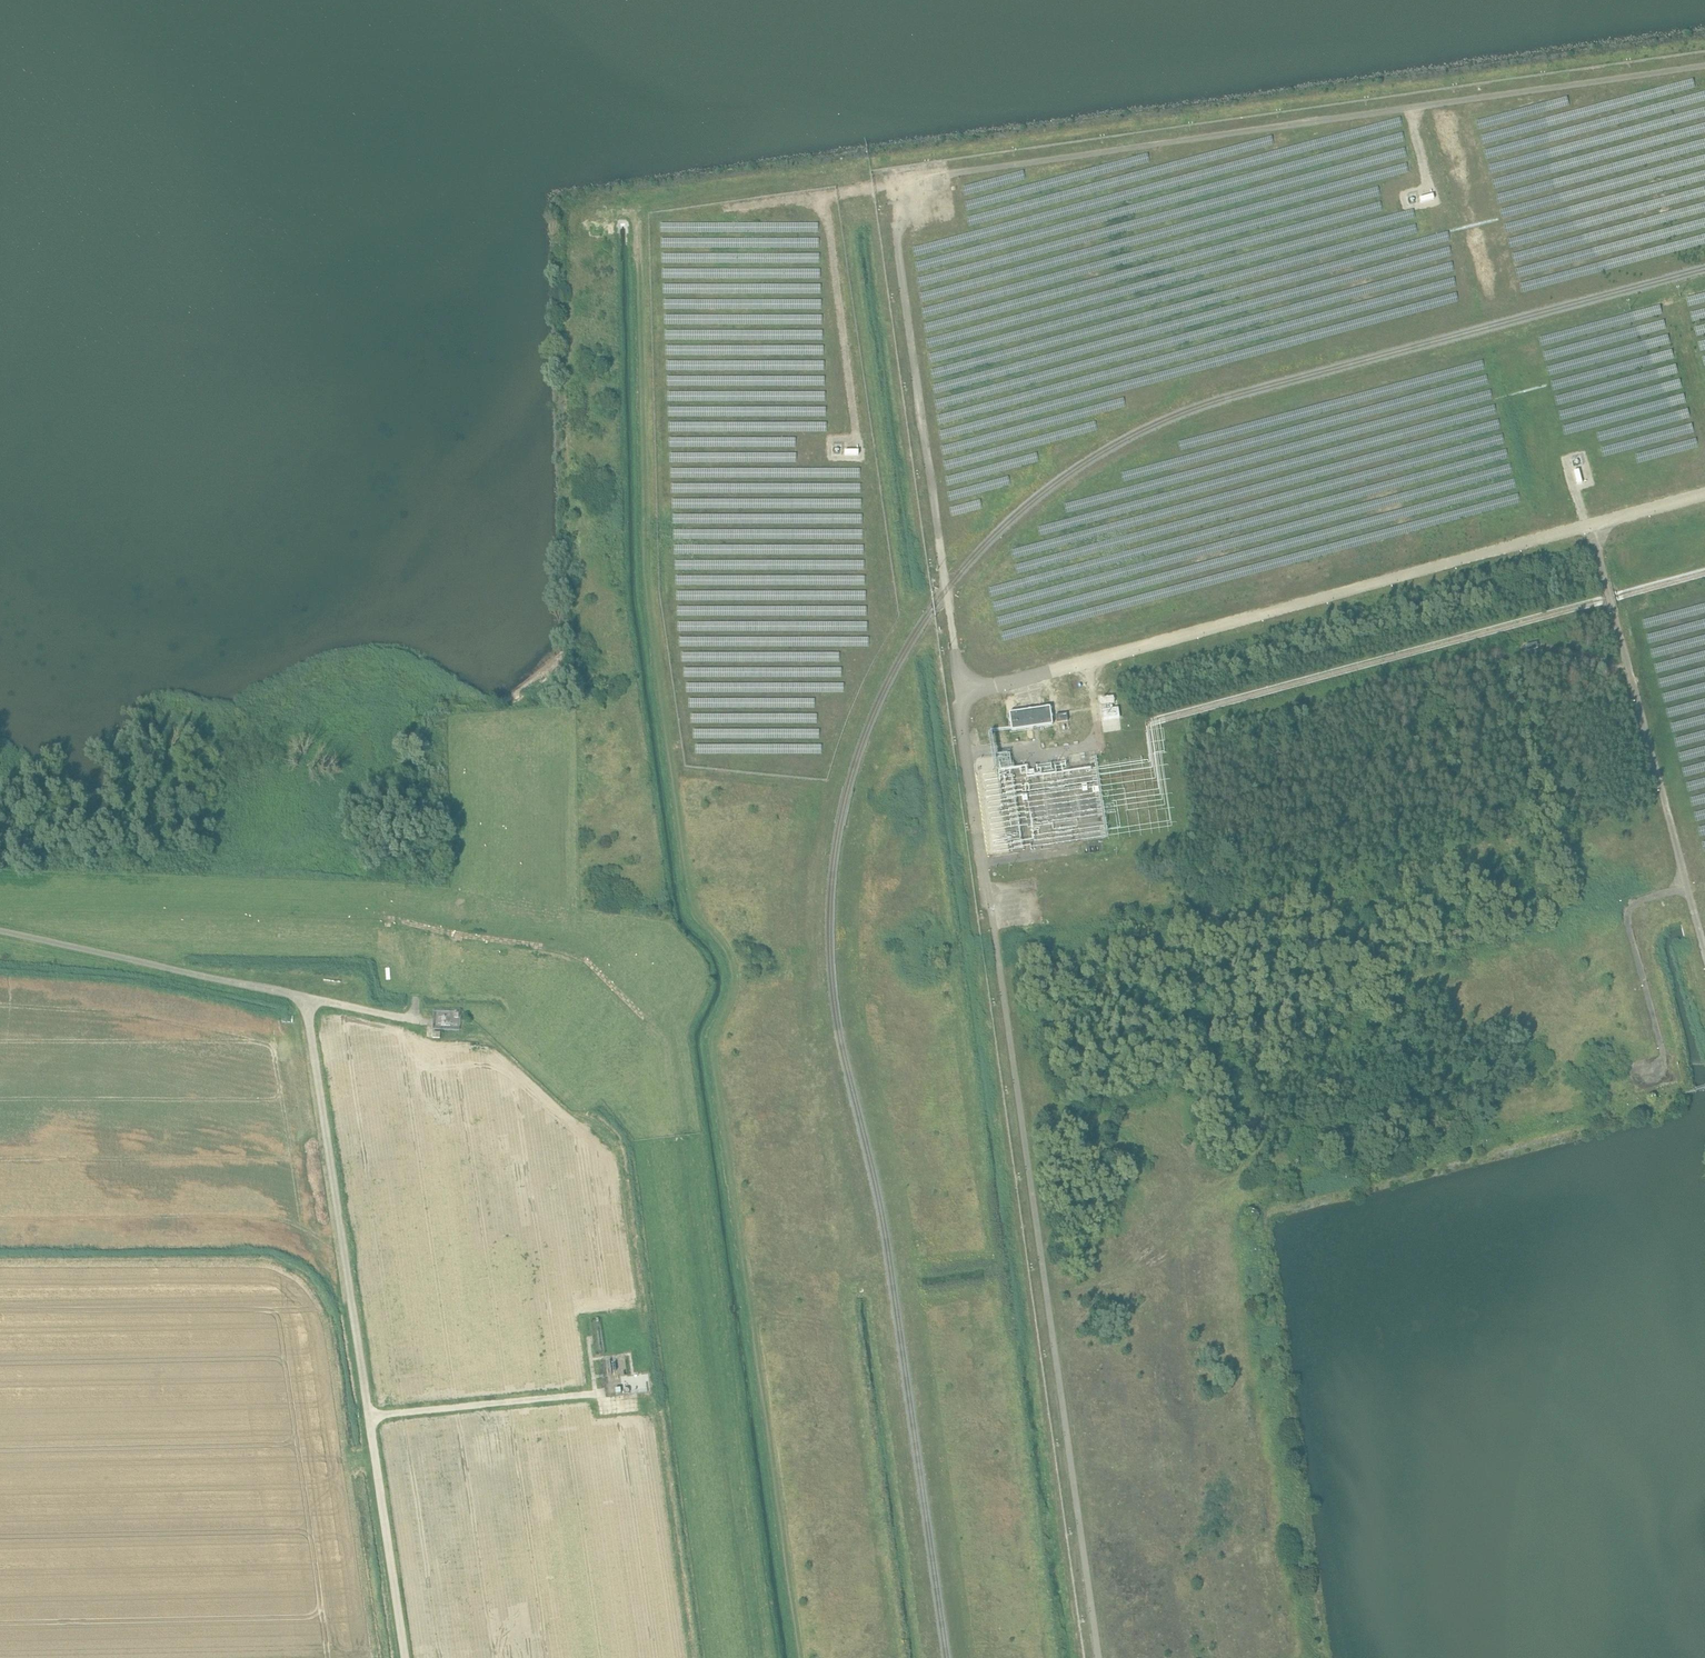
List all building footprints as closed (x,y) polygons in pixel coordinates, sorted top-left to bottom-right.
[(1433,195),(1420,198),(1421,203),(1434,199),(1433,195)] [(1578,470),(1573,471),(1577,484),(1581,483),(1578,470)] [(1527,651),(1538,648),(1536,643),(1525,646),(1527,651)] [(1114,697),(1101,698),(1102,705),(1115,703),(1114,697)] [(1056,713),(1066,711),(1065,702),(1054,703),(1056,713)] [(1012,730),(1052,724),(1050,707),(1009,713),(1012,730)] [(1103,722),(1119,719),(1118,707),(1102,710),(1103,722)] [(1057,722),(1068,721),(1066,713),(1056,715),(1057,722)] [(1071,761),(1081,760),(1080,753),(1070,754),(1071,761)]
